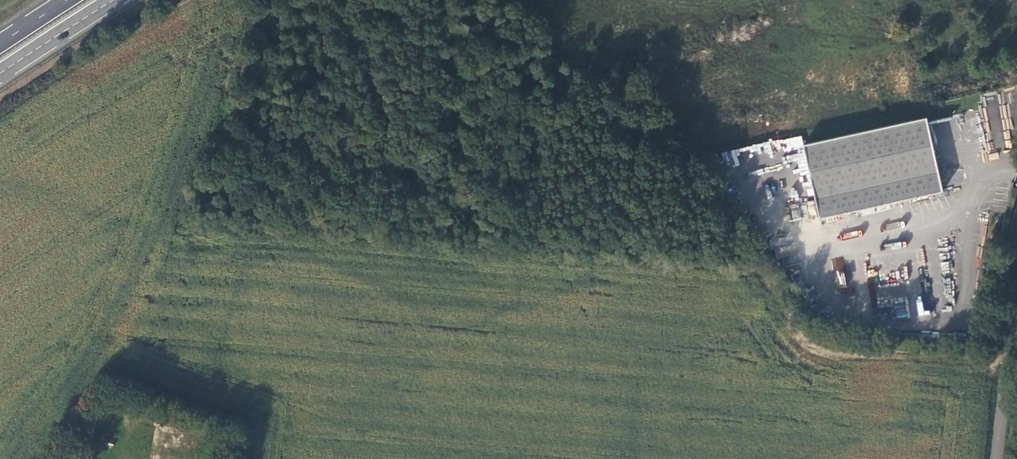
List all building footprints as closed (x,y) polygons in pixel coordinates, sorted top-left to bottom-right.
[(942,189),(925,115),(799,143),(816,217),(942,189)] [(843,269),(841,258),(832,260),(835,270),(843,269)] [(104,441),(103,444),(103,445),(105,448),(107,449),(110,448),(112,446),(112,443),(110,440),(107,440),(104,441)]
